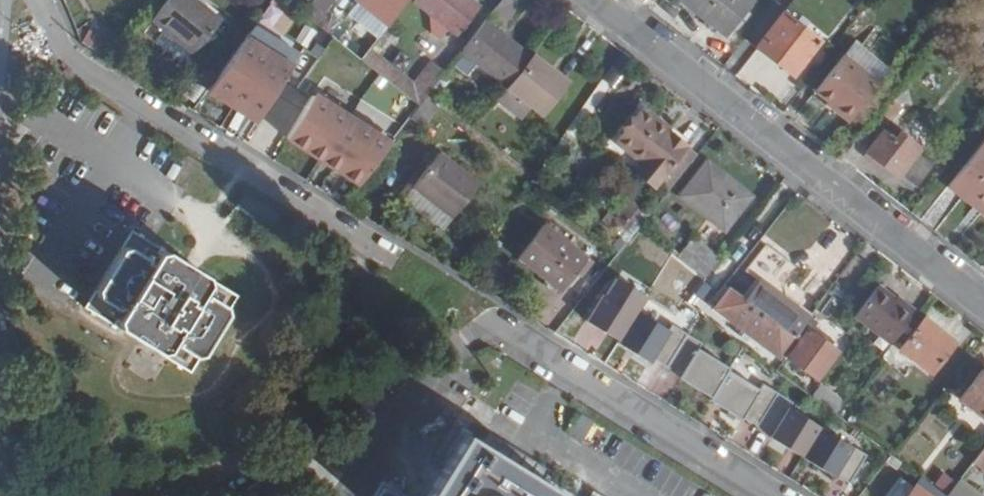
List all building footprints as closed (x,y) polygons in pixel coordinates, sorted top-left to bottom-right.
[(153,23),(197,55),(225,21),(198,0),(171,0),(153,23)] [(309,18),(348,48),(356,38),(330,17),(344,0),(324,0),(309,18)] [(420,6),(436,17),(438,33),(446,40),(453,30),(461,36),(487,3),(482,0),(425,0),(420,6)] [(683,4),(732,41),(757,7),(748,0),(686,0),(683,4)] [(789,15),(762,50),(799,78),(825,42),(789,15)] [(259,21),(210,92),(246,114),(250,106),(258,111),(267,95),(274,99),(304,49),(259,21)] [(533,61),(487,23),(461,56),(507,93),(533,61)] [(391,51),(399,34),(386,28),(378,45),(391,51)] [(92,33),(86,43),(108,57),(116,47),(92,33)] [(417,48),(401,68),(392,80),(422,104),(429,96),(447,71),(417,48)] [(374,49),(366,62),(381,72),(392,80),(401,68),(374,49)] [(570,87),(535,59),(533,61),(507,93),(498,103),(521,122),(530,111),(542,121),(570,87)] [(837,115),(852,126),(882,88),(846,60),(819,95),(830,102),(841,111),(837,115)] [(919,187),(939,162),(907,135),(908,131),(898,123),(907,112),(902,108),(909,101),(899,92),(876,121),(888,129),(871,153),(902,177),(905,176),(919,187)] [(250,106),(246,114),(259,122),(274,99),(267,95),(258,111),(250,106)] [(286,138),(320,160),(323,157),(334,164),(331,167),(358,184),(389,145),(371,134),(373,132),(337,109),(335,111),(313,96),(286,138)] [(827,106),(837,115),(841,111),(830,102),(827,106)] [(644,113),(613,151),(657,188),(688,150),(644,113)] [(954,191),(981,213),(983,210),(983,154),(954,191)] [(476,185),(438,155),(424,173),(418,168),(397,194),(439,230),(476,185)] [(705,162),(679,197),(722,230),(748,195),(705,162)] [(610,213),(603,221),(619,233),(625,225),(636,233),(650,216),(630,200),(616,218),(610,213)] [(547,228),(522,262),(564,295),(579,276),(584,280),(596,265),(591,261),(547,228)] [(131,230),(84,305),(187,371),(236,295),(131,230)] [(690,235),(672,256),(689,269),(702,279),(720,258),(690,235)] [(603,295),(586,321),(617,341),(616,343),(648,363),(651,359),(681,376),(695,386),(694,388),(710,397),(708,399),(724,410),(726,408),(771,435),(770,437),(832,475),(834,474),(848,482),(864,455),(788,408),(791,403),(761,384),(757,389),(727,370),(728,369),(697,349),(701,344),(671,326),(668,331),(636,311),(644,298),(614,279),(604,296),(603,295)] [(786,358),(813,322),(764,286),(751,303),(736,291),(719,311),(783,362),(786,358)] [(892,345),(916,315),(903,305),(900,307),(878,291),(856,316),(892,345)] [(923,318),(899,350),(930,374),(954,344),(923,318)] [(818,329),(813,322),(786,358),(818,383),(839,355),(829,348),(833,344),(817,332),(818,329)] [(957,396),(980,414),(983,410),(983,371),(978,367),(957,396)] [(458,429),(414,495),(553,495),(557,490),(458,429)] [(969,459),(980,468),(983,463),(983,439),(969,459)] [(917,475),(907,489),(892,478),(878,495),(946,495),(942,493),(917,475)] [(380,477),(368,495),(411,495),(380,477)] [(946,495),(981,495),(956,477),(942,493),(946,495)]
